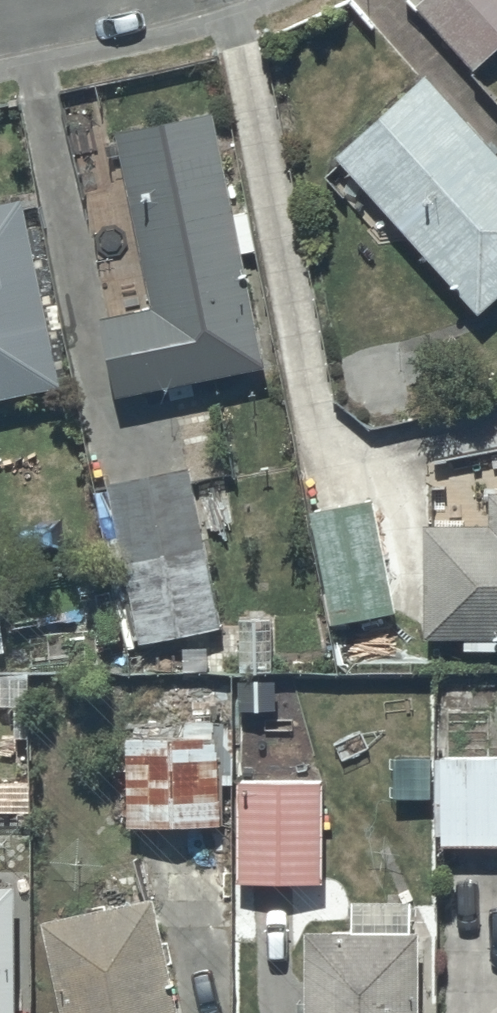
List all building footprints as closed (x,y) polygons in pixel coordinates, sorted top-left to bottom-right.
[(417,12),(476,76),(496,56),(496,0),(429,0),(417,12)] [(335,165),(481,326),(496,311),(496,161),(426,82),(335,165)] [(103,327),(119,405),(267,376),(244,260),(260,257),(250,212),(237,215),(218,120),(116,140),(145,283),(103,291),(110,326),(103,327)] [(26,207),(0,213),(0,408),(66,394),(26,207)] [(222,634),(191,474),(110,490),(114,513),(98,516),(124,649),(141,645),(141,650),(222,634)] [(491,500),(491,531),(425,532),(427,649),(468,649),(468,657),(496,657),(496,500),(491,500)] [(376,503),(308,517),(333,633),(400,618),(376,503)] [(0,609),(0,662),(11,660),(0,609)] [(135,746),(129,746),(128,835),(224,835),(224,831),(235,831),(236,728),(211,728),(211,712),(195,711),(195,721),(188,721),(188,741),(135,740),(135,746)] [(443,755),(442,788),(435,788),(434,841),(443,842),(442,854),(496,855),(496,756),(443,755)] [(324,892),(324,790),(322,790),(323,780),(243,780),(243,790),(239,790),(239,891),(324,892)] [(19,893),(0,893),(0,1012),(20,1012),(19,893)] [(158,905),(44,931),(61,1012),(182,1012),(158,905)] [(305,939),(306,1012),(424,1012),(423,938),(417,938),(417,909),(351,909),(351,939),(305,939)]
